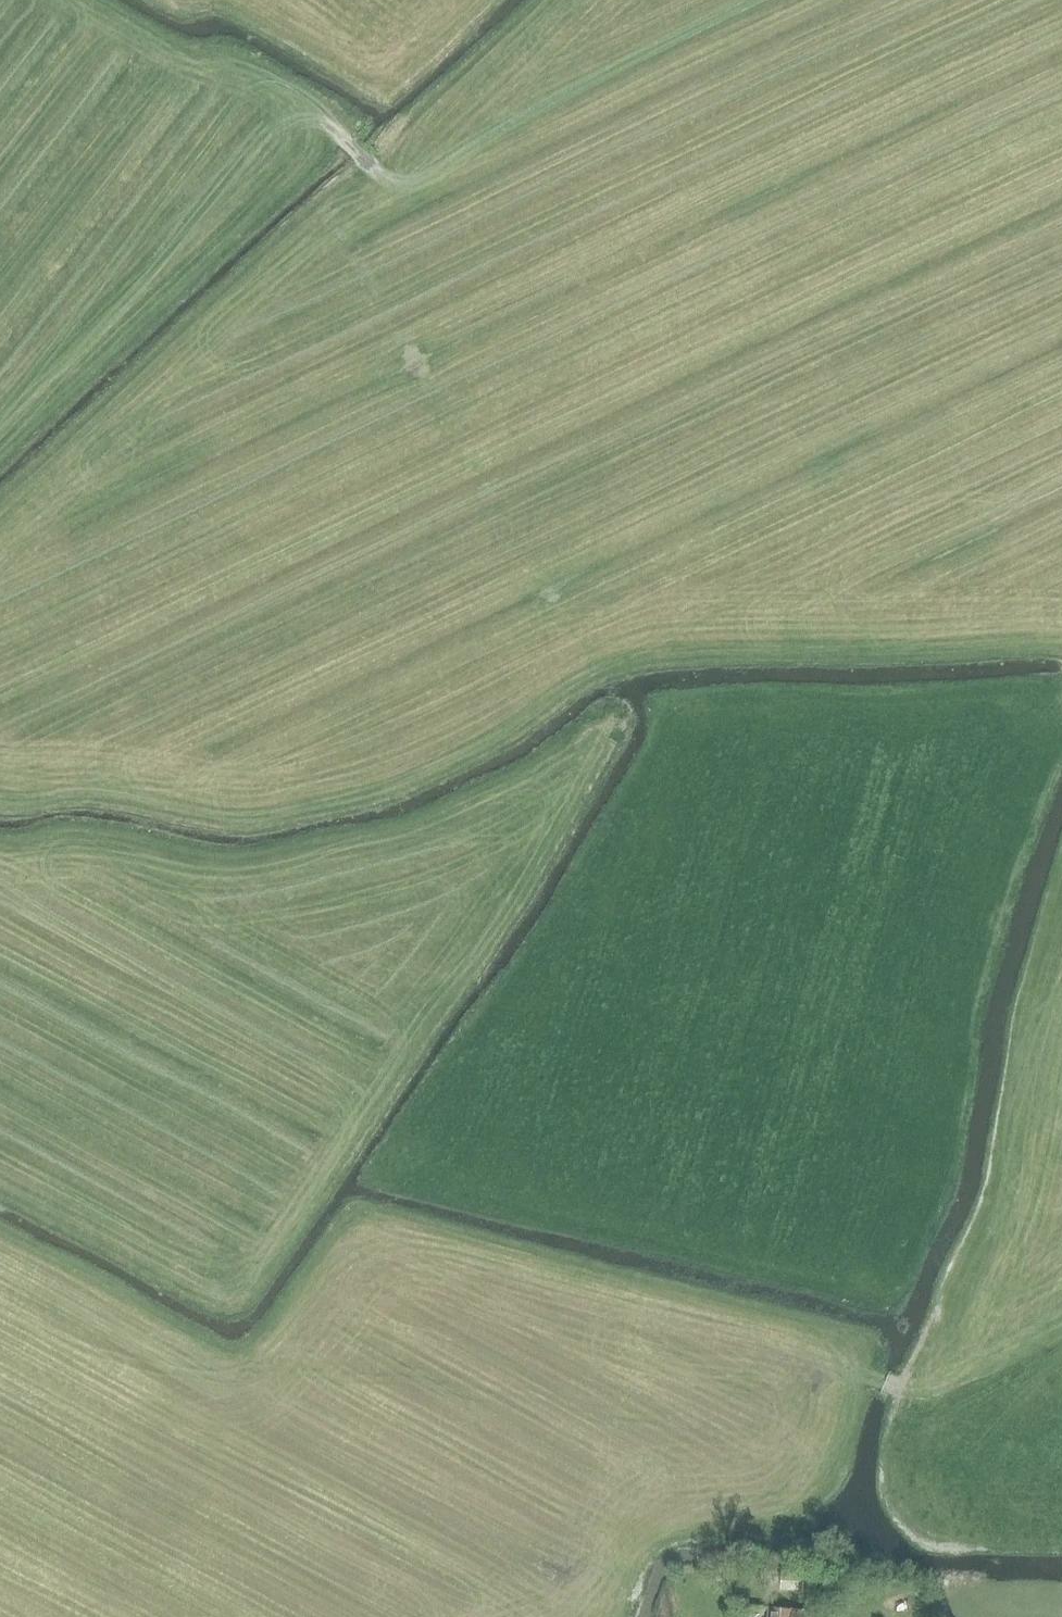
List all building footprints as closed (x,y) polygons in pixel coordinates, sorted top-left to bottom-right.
[(803,1572),(779,1570),(778,1589),(801,1591),(803,1572)] [(816,1573),(806,1572),(805,1587),(815,1588),(816,1573)] [(900,1602),(897,1596),(886,1601),(889,1608),(900,1602)] [(790,1608),(768,1606),(768,1616),(801,1616),(801,1608),(790,1608)]
